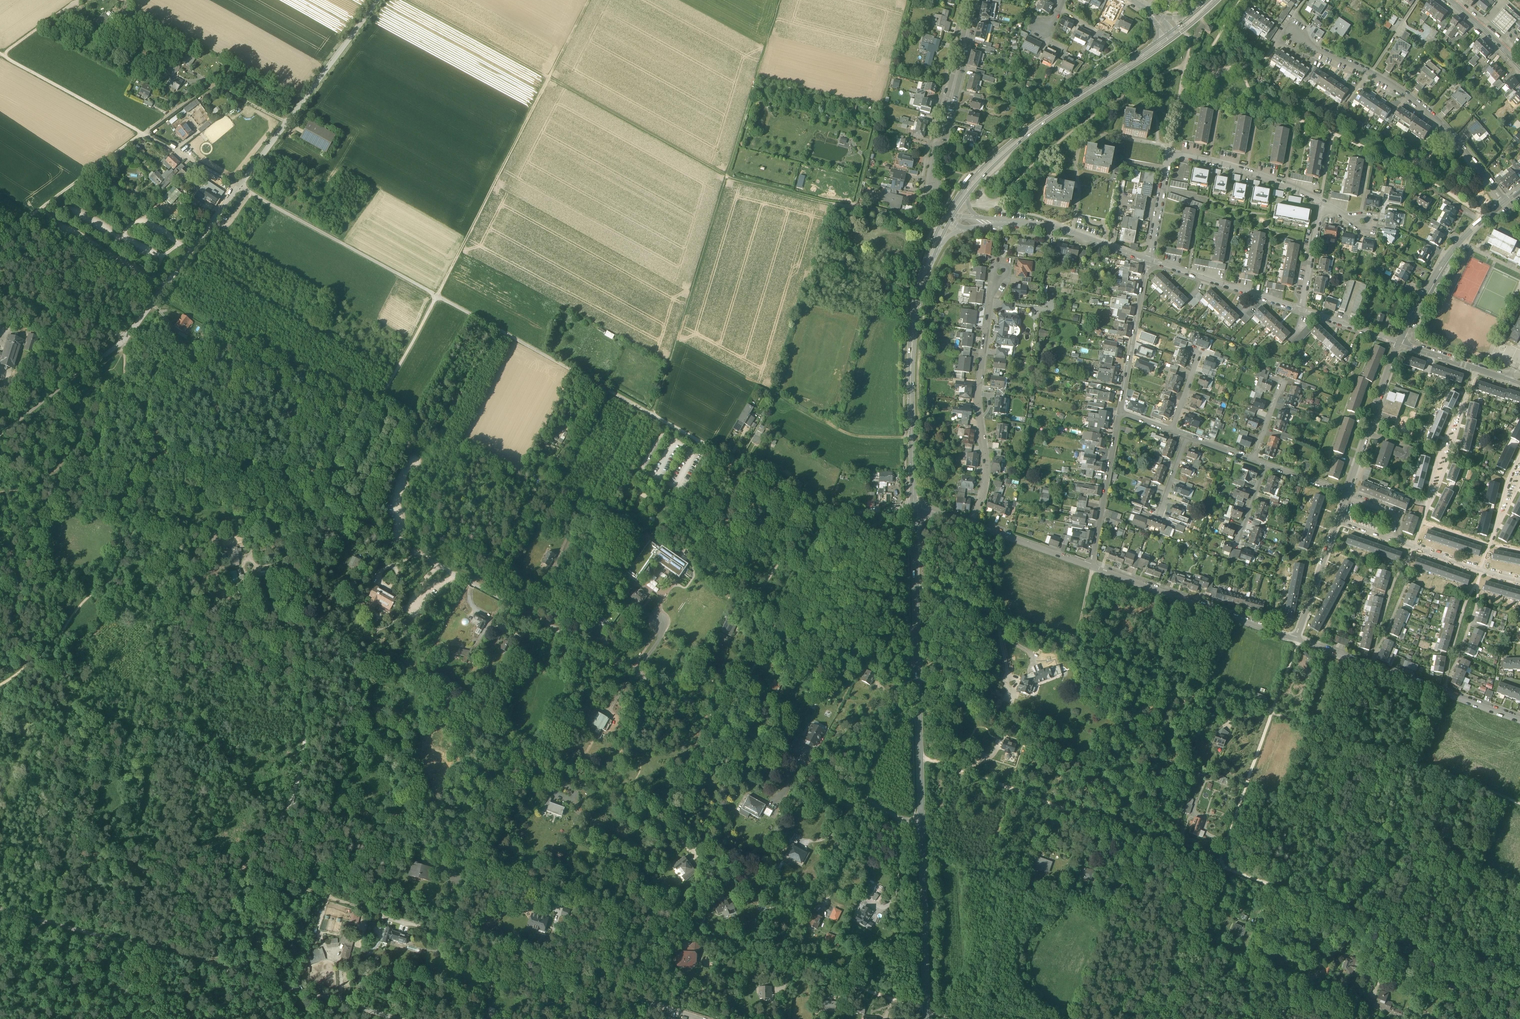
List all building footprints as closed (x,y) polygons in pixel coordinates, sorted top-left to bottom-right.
[(1043,0),(1041,0),(1038,5),(1036,10),(1040,13),(1041,11),(1048,14),(1050,10),(1051,11),(1052,8),(1053,5),(1051,4),(1043,0)] [(1103,0),(1099,8),(1098,10),(1101,12),(1106,1),(1103,0)] [(1296,0),(1290,0),(1287,5),(1287,6),(1291,9),(1295,4),(1297,1),(1296,0)] [(1324,3),(1320,0),(1309,0),(1306,5),(1316,12),(1315,13),(1319,16),(1327,5),(1324,3)] [(1423,9),(1427,12),(1430,14),(1433,10),(1437,5),(1431,0),(1430,0),(1423,9)] [(1477,4),(1486,11),(1490,6),(1484,0),(1481,0),(1477,4)] [(988,5),(983,4),(981,11),(990,13),(992,6),(988,5)] [(1437,5),(1433,10),(1430,14),(1440,22),(1441,22),(1443,19),(1448,13),(1437,5)] [(1506,6),(1502,10),(1503,12),(1515,22),(1516,24),(1519,27),(1518,30),(1519,32),(1519,18),(1506,6)] [(1253,12),(1248,9),(1241,19),(1246,23),(1253,12)] [(941,17),(935,15),(933,20),(935,21),(934,22),(936,23),(937,22),(936,22),(936,21),(938,22),(937,25),(943,27),(944,27),(944,25),(949,27),(950,23),(945,22),(945,20),(946,21),(949,12),(943,11),(941,17)] [(1258,16),(1253,12),(1246,23),(1251,26),(1258,16)] [(1500,16),(1492,24),(1505,37),(1512,29),(1516,24),(1503,12),(1500,16)] [(1258,16),(1251,26),(1256,30),(1263,19),(1258,16)] [(1074,22),(1063,17),(1059,25),(1063,26),(1063,28),(1066,29),(1066,28),(1070,30),(1074,22)] [(1132,22),(1121,17),(1119,22),(1117,26),(1128,31),(1132,22)] [(1456,17),(1450,24),(1453,26),(1455,28),(1456,28),(1461,21),(1456,17)] [(1350,26),(1339,18),(1335,25),(1336,25),(1333,29),(1337,32),(1336,33),(1343,37),(1350,26)] [(1263,19),(1256,30),(1261,33),(1268,22),(1263,19)] [(1317,26),(1320,28),(1323,24),(1316,19),(1312,25),(1316,27),(1317,26)] [(102,29),(104,31),(107,28),(103,23),(104,22),(103,20),(98,24),(102,29),(102,28),(102,29)] [(1392,25),(1387,21),(1384,26),(1389,29),(1392,25)] [(1461,21),(1456,28),(1458,30),(1463,35),(1469,28),(1461,21)] [(1268,22),(1261,33),(1266,36),(1268,33),(1270,31),(1271,28),(1273,26),(1268,22)] [(988,27),(979,25),(977,32),(986,34),(988,27)] [(1452,27),(1447,32),(1450,35),(1455,28),(1453,26),(1452,27)] [(1085,31),(1079,28),(1078,32),(1074,40),(1074,41),(1079,43),(1085,31)] [(1450,35),(1448,37),(1451,39),(1458,30),(1456,28),(1455,28),(1450,35)] [(1319,29),(1315,35),(1320,38),(1324,32),(1319,29)] [(1433,29),(1423,44),(1428,47),(1434,38),(1438,32),(1433,29)] [(1085,31),(1079,43),(1084,46),(1090,33),(1085,31)] [(986,34),(977,32),(975,39),(976,39),(975,41),(982,43),(984,43),(984,42),(986,34)] [(1410,35),(1405,32),(1402,37),(1407,40),(1410,35)] [(922,43),(932,46),(932,44),(934,39),(934,37),(924,35),(922,43)] [(1041,43),(1027,37),(1024,45),(1025,45),(1024,49),(1035,54),(1036,54),(1038,50),(1041,43)] [(1101,52),(1105,43),(1096,39),(1095,41),(1092,48),(1101,52)] [(1398,43),(1397,42),(1392,51),(1393,51),(1394,52),(1399,55),(1403,49),(1407,52),(1411,46),(1405,43),(1400,39),(1399,39),(1400,40),(1398,43)] [(1480,40),(1474,46),(1476,49),(1479,52),(1480,52),(1486,46),(1480,40)] [(932,46),(922,43),(921,47),(920,47),(919,49),(923,50),(923,49),(928,50),(924,66),(930,68),(933,54),(933,52),(937,53),(938,46),(932,44),(932,46)] [(1486,46),(1480,52),(1484,56),(1485,57),(1486,58),(1492,52),(1486,46)] [(1469,47),(1460,56),(1463,58),(1471,49),(1469,47)] [(1057,53),(1046,48),(1043,55),(1041,59),(1049,63),(1050,61),(1052,62),(1053,62),(1055,58),(1057,53)] [(1278,51),(1271,61),(1276,65),(1283,55),(1278,51)] [(980,54),(972,52),(970,59),(979,61),(980,54)] [(1394,52),(1391,55),(1390,55),(1385,63),(1388,65),(1393,68),(1397,62),(1401,65),(1405,59),(1399,55),(1394,52)] [(1283,55),(1276,65),(1281,68),(1288,58),(1283,55)] [(1476,55),(1469,63),(1474,67),(1477,65),(1474,63),(1479,58),(1476,55)] [(1076,62),(1065,57),(1063,62),(1060,68),(1071,73),(1072,71),(1076,73),(1077,70),(1082,64),(1077,61),(1076,62)] [(1288,58),(1281,68),(1286,71),(1293,61),(1288,58)] [(979,61),(970,59),(968,66),(977,68),(979,61)] [(1063,62),(1058,59),(1058,60),(1055,66),(1060,68),(1063,62)] [(1293,61),(1286,71),(1291,75),(1298,65),(1293,61)] [(1441,71),(1430,62),(1427,66),(1426,65),(1421,71),(1422,72),(1423,72),(1433,80),(1441,71)] [(1490,68),(1487,71),(1492,76),(1500,68),(1495,63),(1490,68)] [(1298,65),(1291,75),(1296,78),(1303,68),(1298,65)] [(1393,68),(1388,65),(1385,70),(1390,73),(1393,68)] [(1313,66),(1306,76),(1309,77),(1316,67),(1313,66)] [(1309,77),(1309,78),(1311,80),(1318,71),(1319,69),(1316,67),(1309,77)] [(1296,78),(1301,82),(1309,70),(1306,69),(1305,70),(1303,68),(1296,78)] [(1500,68),(1492,76),(1496,81),(1497,81),(1499,79),(1505,74),(1500,68)] [(169,69),(163,78),(168,81),(171,76),(174,72),(169,69)] [(1318,71),(1311,80),(1317,84),(1323,75),(1318,71)] [(1422,72),(1415,81),(1421,86),(1423,88),(1427,84),(1430,86),(1434,81),(1433,80),(1423,72),(1422,72)] [(979,77),(970,75),(968,83),(977,86),(977,82),(978,82),(979,77)] [(1323,75),(1317,84),(1322,87),(1328,78),(1326,76),(1323,75)] [(171,76),(168,81),(166,83),(177,90),(182,83),(171,76)] [(1512,77),(1505,84),(1511,90),(1518,83),(1512,77)] [(1331,79),(1328,78),(1322,87),(1327,90),(1333,81),(1331,79)] [(1336,83),(1333,81),(1327,90),(1332,93),(1338,84),(1336,83)] [(977,86),(968,83),(966,91),(975,93),(976,90),(977,86)] [(149,86),(144,84),(139,94),(147,98),(152,89),(149,87),(149,86)] [(937,86),(927,84),(925,91),(926,92),(935,94),(937,86)] [(1338,84),(1332,93),(1337,97),(1343,88),(1341,86),(1338,84)] [(1343,88),(1337,97),(1336,98),(1342,102),(1349,92),(1343,88)] [(1460,88),(1452,97),(1460,105),(1465,100),(1467,101),(1470,97),(1460,88)] [(1366,95),(1361,91),(1358,97),(1355,100),(1356,101),(1360,104),(1366,95)] [(1366,95),(1360,104),(1365,107),(1371,98),(1369,96),(1366,95)] [(1452,97),(1444,106),(1447,109),(1450,111),(1454,106),(1459,110),(1462,106),(1460,105),(1452,97)] [(1371,98),(1365,107),(1370,110),(1376,101),(1374,99),(1371,98)] [(922,101),(915,99),(913,106),(921,108),(921,107),(922,102),(922,101)] [(924,99),(923,99),(922,102),(921,107),(925,108),(931,109),(933,102),(924,99)] [(973,100),(972,100),(971,104),(970,104),(970,106),(971,107),(970,108),(979,110),(981,102),(973,100)] [(194,101),(183,109),(185,112),(196,104),(194,101)] [(1376,101),(1370,110),(1375,114),(1381,105),(1379,103),(1376,101)] [(1381,105),(1375,114),(1380,117),(1386,108),(1384,106),(1381,105)] [(1386,108),(1380,117),(1385,120),(1387,118),(1390,113),(1391,111),(1386,108)] [(1400,108),(1393,119),(1398,123),(1406,112),(1400,108)] [(1213,112),(1200,109),(1194,143),(1207,145),(1213,112)] [(1152,118),(1125,112),(1122,130),(1123,130),(1122,134),(1131,136),(1131,135),(1138,137),(1146,139),(1147,135),(1148,135),(1152,118)] [(1406,112),(1398,123),(1404,126),(1411,115),(1406,112)] [(974,115),(969,113),(969,114),(966,123),(976,126),(977,126),(980,116),(974,115)] [(1411,115),(1404,126),(1409,130),(1417,119),(1411,115)] [(1251,119),(1238,117),(1232,152),(1244,154),(1251,119)] [(921,120),(917,119),(916,123),(915,127),(925,130),(928,122),(923,121),(923,120),(921,120)] [(1417,119),(1409,130),(1417,135),(1424,124),(1417,119)] [(336,136),(309,121),(300,139),(326,153),(336,136)] [(208,122),(198,130),(201,133),(210,125),(208,122)] [(1477,122),(1468,129),(1471,132),(1473,135),(1477,132),(1481,137),(1487,132),(1477,122)] [(185,123),(175,131),(180,137),(181,137),(184,140),(193,133),(185,123)] [(1424,124),(1417,135),(1424,140),(1432,129),(1424,124)] [(925,130),(915,127),(914,131),(913,135),(923,138),(925,130)] [(1289,130),(1276,128),(1270,163),(1282,165),(1289,130)] [(1481,137),(1477,132),(1473,135),(1473,136),(1478,141),(1479,141),(1480,141),(1488,134),(1487,132),(1481,137)] [(973,135),(966,133),(965,138),(964,137),(963,141),(964,141),(963,142),(974,145),(976,136),(976,135),(973,135)] [(903,140),(901,140),(899,149),(908,151),(910,141),(903,140)] [(1325,144),(1314,142),(1313,147),(1311,148),(1311,153),(1312,155),(1311,159),(1322,161),(1325,144)] [(137,146),(133,150),(138,155),(139,154),(142,151),(137,146)] [(1113,152),(1086,148),(1083,165),(1085,166),(1084,169),(1092,171),(1100,172),(1108,173),(1108,170),(1110,170),(1113,152)] [(172,156),(169,159),(168,158),(167,159),(168,160),(166,162),(164,164),(169,169),(171,167),(173,169),(179,163),(172,156)] [(900,156),(899,156),(897,161),(899,161),(899,162),(900,162),(899,166),(904,167),(906,168),(906,167),(912,168),(913,164),(912,163),(913,159),(911,158),(900,156)] [(1364,160),(1351,158),(1350,166),(1363,168),(1364,160)] [(1322,161),(1311,159),(1310,164),(1308,165),(1307,170),(1308,171),(1307,176),(1313,177),(1319,178),(1322,161)] [(1363,168),(1350,166),(1348,173),(1349,173),(1361,175),(1363,168)] [(181,172),(175,177),(183,184),(186,181),(183,178),(189,172),(185,168),(185,167),(181,172)] [(1512,169),(1511,168),(1508,171),(1510,173),(1506,176),(1512,183),(1519,179),(1515,174),(1513,171),(1512,169)] [(167,171),(161,176),(161,177),(165,180),(167,178),(173,172),(171,170),(169,172),(167,171)] [(173,172),(167,178),(168,178),(163,184),(166,187),(173,179),(174,178),(173,177),(178,172),(175,170),(173,172)] [(1199,171),(1192,170),(1190,183),(1207,186),(1209,173),(1202,172),(1203,171),(1200,170),(1199,171)] [(161,176),(157,171),(151,177),(159,185),(165,180),(161,177),(161,176)] [(1141,172),(1134,171),(1131,182),(1138,184),(1141,172)] [(895,173),(894,172),(893,180),(904,182),(906,176),(905,176),(899,175),(899,174),(895,173)] [(1155,175),(1141,172),(1138,184),(1152,186),(1155,175)] [(1307,176),(1291,173),(1290,179),(1312,183),(1313,177),(1307,176)] [(1361,175),(1349,173),(1348,180),(1360,183),(1361,175)] [(1506,176),(1503,178),(1500,175),(1497,178),(1500,182),(1501,182),(1506,188),(1512,183),(1506,176)] [(1220,179),(1215,178),(1213,191),(1226,193),(1228,180),(1223,180),(1223,178),(1220,178),(1220,179)] [(904,182),(893,180),(892,186),(888,185),(887,188),(891,189),(893,190),(894,190),(894,186),(900,188),(903,188),(904,182)] [(1348,180),(1347,180),(1346,187),(1359,190),(1360,183),(1348,180)] [(1188,184),(1171,181),(1170,187),(1187,190),(1188,184)] [(1073,187),(1046,183),(1043,201),(1044,201),(1044,204),(1068,208),(1068,205),(1070,205),(1073,187)] [(1152,186),(1138,184),(1136,196),(1137,196),(1147,198),(1150,198),(1152,186)] [(224,193),(211,185),(208,189),(203,185),(195,198),(203,204),(206,199),(215,205),(224,193)] [(1242,185),(1239,185),(1239,186),(1234,185),(1232,198),(1244,200),(1247,188),(1242,187),(1242,185)] [(174,201),(181,194),(174,186),(165,195),(169,200),(171,198),(174,201)] [(1359,190),(1346,187),(1344,195),(1350,196),(1357,197),(1359,190)] [(1260,190),(1253,189),(1251,201),(1268,204),(1270,192),(1263,191),(1263,189),(1260,189),(1260,190)] [(888,194),(882,192),(879,200),(891,203),(890,207),(899,209),(903,198),(894,196),(888,194)] [(1391,192),(1390,195),(1389,202),(1401,204),(1402,194),(1391,192)] [(1203,204),(1169,193),(1167,199),(1201,210),(1203,204)] [(1432,201),(1422,195),(1420,198),(1419,200),(1417,203),(1418,203),(1423,207),(1427,210),(1432,201)] [(1147,198),(1137,196),(1134,208),(1130,208),(1130,210),(1134,211),(1132,219),(1138,220),(1142,221),(1147,198)] [(1370,196),(1368,196),(1368,198),(1367,206),(1378,208),(1380,199),(1380,198),(1370,196)] [(1444,204),(1443,204),(1440,210),(1444,212),(1447,214),(1454,217),(1458,211),(1450,206),(1447,205),(1444,204)] [(914,207),(906,205),(904,212),(912,214),(914,207)] [(1300,210),(1286,208),(1286,206),(1284,206),(1283,207),(1275,206),(1273,219),(1278,219),(1287,221),(1294,223),(1294,222),(1304,224),(1308,225),(1311,212),(1303,211),(1303,209),(1300,209),(1300,210)] [(1195,211),(1184,209),(1181,226),(1192,228),(1195,211)] [(1403,215),(1389,212),(1388,216),(1387,216),(1387,220),(1387,223),(1386,223),(1393,225),(1399,226),(1400,219),(1402,220),(1403,215)] [(1443,219),(1439,217),(1437,222),(1440,224),(1441,223),(1449,227),(1454,217),(1447,214),(1445,217),(1444,216),(1443,219)] [(1132,219),(1124,218),(1122,229),(1124,230),(1136,232),(1138,220),(1132,219)] [(1230,223),(1220,221),(1217,242),(1226,244),(1230,223)] [(1192,228),(1181,226),(1180,233),(1190,235),(1192,228)] [(1386,230),(1383,229),(1382,233),(1384,233),(1384,235),(1384,236),(1388,239),(1388,241),(1392,244),(1395,240),(1394,239),(1395,235),(1396,235),(1397,232),(1395,231),(1386,230)] [(1494,231),(1490,239),(1488,243),(1493,245),(1490,251),(1519,266),(1519,250),(1515,248),(1517,242),(1494,231)] [(1444,236),(1436,232),(1431,242),(1439,246),(1444,236)] [(1190,235),(1180,233),(1176,250),(1183,251),(1187,252),(1190,235)] [(1265,235),(1254,233),(1254,234),(1252,236),(1253,239),(1253,240),(1265,242),(1265,240),(1264,240),(1265,235)] [(1356,236),(1344,234),(1342,244),(1354,246),(1356,236)] [(992,242),(981,240),(980,246),(982,246),(981,255),(986,255),(990,256),(992,242)] [(1027,241),(1019,240),(1018,252),(1025,253),(1027,241)] [(1265,242),(1253,240),(1253,241),(1250,243),(1252,245),(1252,247),(1262,249),(1263,244),(1264,244),(1265,242)] [(1375,242),(1364,240),(1363,244),(1362,249),(1368,250),(1368,249),(1373,250),(1375,242)] [(1034,242),(1027,241),(1025,253),(1033,254),(1033,250),(1033,249),(1034,246),(1034,242)] [(1226,244),(1217,242),(1213,262),(1213,263),(1217,263),(1223,264),(1226,244)] [(1299,245),(1289,244),(1287,251),(1297,253),(1299,245)] [(1068,247),(1057,245),(1055,253),(1066,255),(1068,247)] [(1079,249),(1068,247),(1066,255),(1077,257),(1079,249)] [(1262,249),(1252,247),(1252,248),(1249,250),(1251,252),(1251,253),(1261,255),(1262,256),(1263,253),(1262,253),(1262,249)] [(1176,250),(1166,248),(1165,254),(1182,257),(1183,251),(1176,250)] [(1425,249),(1419,259),(1426,263),(1429,259),(1428,259),(1431,252),(1429,251),(1425,248),(1425,249)] [(1297,253),(1287,251),(1286,258),(1296,260),(1297,253)] [(1261,255),(1251,253),(1249,260),(1260,262),(1261,255)] [(1296,260),(1286,258),(1285,265),(1295,266),(1296,260)] [(1328,260),(1320,259),(1318,271),(1324,272),(1328,273),(1330,261),(1328,260)] [(1260,262),(1249,260),(1248,267),(1259,269),(1260,262)] [(1032,263),(1018,261),(1016,276),(1023,277),(1026,278),(1027,268),(1031,269),(1032,263)] [(1407,264),(1406,264),(1402,271),(1409,275),(1413,268),(1407,264)] [(1295,266),(1285,265),(1284,271),(1293,273),(1295,266)] [(986,268),(977,267),(975,281),(983,282),(984,282),(986,268)] [(1259,269),(1248,267),(1246,274),(1257,276),(1258,275),(1259,269)] [(1293,273),(1284,271),(1282,278),(1292,280),(1293,273)] [(1409,275),(1402,271),(1401,271),(1400,275),(1398,278),(1398,279),(1401,280),(1405,282),(1405,283),(1409,275)] [(1165,280),(1159,273),(1151,281),(1158,288),(1165,280)] [(1323,278),(1317,277),(1315,288),(1324,290),(1326,279),(1326,278),(1323,278)] [(1292,280),(1282,278),(1281,285),(1282,285),(1284,286),(1291,287),(1292,280)] [(1171,285),(1165,280),(1158,288),(1163,293),(1171,285)] [(1127,282),(1126,286),(1126,289),(1138,291),(1139,284),(1127,282)] [(1021,286),(1013,285),(1011,298),(1018,299),(1019,294),(1026,295),(1027,286),(1021,286)] [(1171,285),(1163,293),(1168,298),(1176,290),(1171,285)] [(976,289),(966,288),(965,293),(968,293),(967,295),(971,295),(970,303),(977,303),(977,305),(982,305),(983,295),(981,295),(981,291),(977,291),(977,289),(976,289)] [(1176,290),(1168,298),(1173,303),(1181,295),(1176,290)] [(1216,297),(1210,290),(1203,297),(1203,298),(1205,300),(1209,305),(1216,297)] [(1181,295),(1173,303),(1180,309),(1188,301),(1181,295)] [(1216,297),(1209,305),(1214,310),(1222,302),(1216,297)] [(1338,301),(1328,298),(1324,308),(1335,312),(1338,301)] [(1117,299),(1116,305),(1128,307),(1129,301),(1126,300),(1117,299)] [(1222,302),(1214,310),(1219,315),(1227,307),(1222,302)] [(1012,311),(1004,310),(1003,315),(1017,317),(1018,312),(1017,311),(1018,308),(1012,307),(1011,309),(1012,309),(1012,311),(1012,312),(1012,311)] [(1227,307),(1219,315),(1225,320),(1232,312),(1227,307)] [(1267,313),(1261,307),(1254,314),(1253,315),(1254,315),(1260,321),(1267,313)] [(1126,314),(1121,313),(1122,310),(1118,310),(1114,309),(1113,315),(1117,316),(1116,317),(1118,317),(1125,318),(1126,315),(1126,314)] [(976,312),(962,310),(961,320),(966,320),(966,325),(967,325),(973,325),(975,326),(976,312)] [(999,315),(1000,316),(999,325),(999,327),(998,327),(998,333),(998,335),(997,335),(996,343),(995,344),(995,345),(995,346),(995,347),(996,347),(996,348),(997,348),(998,347),(999,347),(999,346),(999,345),(1013,347),(1014,347),(1015,337),(1014,337),(1016,327),(1018,317),(1017,317),(1003,315),(1003,314),(1003,313),(1002,312),(1001,312),(1000,312),(999,312),(999,313),(999,314),(999,315)] [(1232,312),(1225,320),(1231,326),(1239,318),(1232,312)] [(1267,313),(1260,321),(1265,326),(1273,318),(1267,313)] [(192,322),(182,315),(178,322),(185,327),(186,325),(189,327),(192,322)] [(1273,318),(1265,326),(1270,331),(1278,323),(1273,318)] [(1515,328),(1513,327),(1511,332),(1513,333),(1509,340),(1517,344),(1519,338),(1519,318),(1515,328)] [(1231,326),(1225,320),(1222,323),(1228,329),(1231,326)] [(185,327),(178,322),(175,327),(184,333),(189,327),(186,325),(185,327)] [(1278,323),(1270,331),(1276,336),(1283,328),(1278,323)] [(1396,326),(1391,323),(1388,328),(1393,331),(1396,326)] [(1131,326),(1124,325),(1123,329),(1118,329),(1118,332),(1130,334),(1131,326)] [(1330,336),(1319,325),(1311,333),(1323,344),(1330,336)] [(1283,328),(1276,336),(1282,343),(1290,335),(1283,328)] [(615,335),(607,331),(604,335),(612,339),(615,335)] [(966,333),(957,332),(956,338),(963,339),(962,347),(964,347),(970,348),(972,348),(974,334),(966,333)] [(1139,340),(1152,345),(1155,338),(1147,335),(1142,333),(1139,340)] [(1202,337),(1195,334),(1191,344),(1199,347),(1202,337)] [(38,338),(29,335),(24,350),(33,353),(38,338)] [(1338,343),(1330,336),(1323,344),(1331,351),(1338,343)] [(2,359),(1,364),(13,368),(22,341),(9,337),(4,355),(2,359)] [(1210,340),(1202,337),(1199,347),(1207,349),(1210,340)] [(1338,343),(1331,351),(1341,361),(1348,353),(1338,343)] [(1013,347),(999,345),(999,350),(1007,351),(1007,353),(1006,353),(1005,355),(1012,356),(1012,352),(1013,352),(1013,347)] [(1385,350),(1375,346),(1369,363),(1378,366),(1385,350)] [(1139,354),(1151,358),(1153,352),(1144,348),(1141,347),(1139,354)] [(1189,353),(1180,349),(1177,357),(1186,361),(1189,353)] [(1109,352),(1104,352),(1104,355),(1106,355),(1105,360),(1113,361),(1113,358),(1112,358),(1113,357),(1108,356),(1109,352)] [(1426,363),(1406,356),(1403,364),(1424,371),(1425,365),(1426,363)] [(962,357),(959,357),(958,366),(955,365),(954,371),(969,373),(971,358),(962,357)] [(1186,361),(1177,357),(1174,365),(1179,366),(1184,368),(1186,361)] [(1212,360),(1207,358),(1204,366),(1210,368),(1210,369),(1213,370),(1216,362),(1216,361),(1212,360)] [(1006,360),(994,359),(993,369),(994,369),(1000,370),(1005,370),(1006,360)] [(1135,367),(1150,372),(1152,366),(1148,364),(1137,361),(1135,367)] [(1378,366),(1369,363),(1362,379),(1368,381),(1372,382),(1378,366)] [(1285,366),(1280,364),(1277,374),(1286,377),(1289,368),(1285,367),(1285,366)] [(1449,370),(1434,365),(1433,368),(1431,373),(1431,374),(1446,379),(1449,370)] [(1111,367),(1107,367),(1106,367),(1106,370),(1099,369),(1098,373),(1117,377),(1119,369),(1111,367)] [(1299,371),(1293,369),(1293,370),(1289,368),(1286,377),(1295,380),(1299,371)] [(1269,372),(1263,370),(1260,379),(1255,392),(1261,395),(1263,389),(1260,388),(1263,380),(1266,381),(1269,372)] [(1464,375),(1449,370),(1446,379),(1461,384),(1464,375)] [(1117,377),(1098,373),(1097,380),(1101,380),(1101,381),(1107,382),(1107,383),(1116,385),(1117,377)] [(1182,379),(1173,375),(1170,383),(1179,386),(1182,379)] [(993,377),(992,377),(991,387),(998,388),(1003,388),(1004,378),(999,377),(993,377)] [(1206,379),(1200,377),(1197,384),(1203,387),(1203,388),(1206,389),(1209,380),(1206,379)] [(1362,379),(1359,378),(1353,394),(1363,398),(1368,381),(1362,379)] [(1266,381),(1263,380),(1260,388),(1263,389),(1269,391),(1272,383),(1266,381)] [(1492,386),(1477,381),(1474,390),(1489,394),(1492,386)] [(961,384),(956,383),(955,384),(955,389),(961,390),(960,398),(963,398),(970,399),(971,399),(973,384),(964,383),(961,383),(961,384)] [(1179,386),(1170,383),(1167,390),(1177,394),(1179,386)] [(1301,389),(1291,386),(1288,395),(1296,398),(1298,394),(1299,395),(1301,389)] [(1507,391),(1492,386),(1489,394),(1504,399),(1505,398),(1507,391)] [(1098,396),(1101,397),(1101,393),(1106,394),(1106,393),(1100,392),(1101,389),(1098,388),(1097,391),(1087,390),(1086,394),(1093,395),(1098,396)] [(1419,396),(1395,388),(1393,394),(1390,393),(1387,401),(1384,410),(1383,410),(1382,413),(1384,414),(1381,422),(1389,425),(1391,416),(1397,418),(1402,404),(1414,409),(1419,396)] [(1507,390),(1507,391),(1505,398),(1519,403),(1519,394),(1507,390)] [(1262,395),(1253,392),(1250,398),(1253,399),(1252,401),(1255,402),(1256,399),(1260,400),(1262,395)] [(1459,395),(1451,392),(1445,406),(1452,410),(1459,395)] [(1363,398),(1353,394),(1348,411),(1357,414),(1363,398)] [(1296,398),(1288,395),(1285,404),(1294,407),(1296,402),(1295,402),(1296,398)] [(1098,396),(1096,404),(1104,406),(1105,402),(1104,402),(1104,401),(1100,400),(1101,397),(1098,396)] [(1199,398),(1193,396),(1190,403),(1191,404),(1189,408),(1195,410),(1197,407),(1199,408),(1202,399),(1203,399),(1199,398)] [(764,398),(758,407),(762,410),(768,401),(764,398)] [(997,399),(995,399),(993,413),(1005,415),(1007,405),(1005,405),(1006,400),(1004,400),(997,399)] [(1260,400),(1256,399),(1255,402),(1253,407),(1257,408),(1262,410),(1265,402),(1260,400)] [(1173,404),(1164,400),(1161,408),(1170,411),(1173,404)] [(1141,414),(1144,407),(1131,402),(1128,409),(1141,414)] [(1479,405),(1470,403),(1467,419),(1468,419),(1475,421),(1479,405)] [(753,408),(747,404),(743,411),(746,413),(749,415),(753,408)] [(963,405),(959,405),(958,409),(956,409),(955,409),(955,413),(956,414),(958,414),(957,418),(962,419),(968,420),(969,415),(970,415),(970,411),(970,406),(963,405)] [(1246,411),(1255,414),(1257,408),(1253,407),(1248,405),(1246,411)] [(1170,411),(1161,408),(1158,415),(1162,417),(1168,419),(1170,411)] [(1253,419),(1255,414),(1245,410),(1244,416),(1249,418),(1253,419)] [(749,415),(746,413),(743,411),(733,428),(739,432),(744,423),(750,427),(755,418),(749,415)] [(1098,415),(1089,413),(1088,418),(1109,422),(1110,413),(1099,411),(1098,415)] [(1289,414),(1279,411),(1276,420),(1284,423),(1286,419),(1287,419),(1289,414)] [(1448,415),(1440,411),(1434,426),(1442,430),(1448,415)] [(1192,416),(1186,414),(1184,422),(1190,424),(1189,425),(1193,426),(1196,418),(1192,416)] [(1109,422),(1088,418),(1087,422),(1089,422),(1089,426),(1100,428),(1107,430),(1109,422)] [(1253,419),(1249,418),(1246,426),(1256,429),(1258,421),(1253,419)] [(1355,422),(1345,418),(1340,435),(1349,438),(1355,422)] [(1475,421),(1468,419),(1464,434),(1473,437),(1477,421),(1475,421)] [(1284,423),(1276,420),(1273,429),(1282,432),(1284,427),(1283,427),(1284,423)] [(1512,437),(1519,441),(1519,440),(1519,422),(1512,437)] [(1008,425),(997,424),(996,427),(997,427),(997,430),(997,431),(998,432),(997,433),(996,434),(995,434),(995,435),(996,436),(996,440),(999,440),(999,439),(1006,440),(1007,434),(1006,434),(1007,426),(1008,426),(1008,425)] [(1442,430),(1434,426),(1427,440),(1435,444),(1442,430)] [(1132,430),(1127,427),(1124,433),(1130,436),(1132,430)] [(1218,430),(1212,428),(1209,435),(1216,437),(1218,430)] [(975,431),(959,429),(958,436),(959,435),(964,436),(963,443),(967,443),(967,444),(966,445),(973,445),(975,431)] [(756,434),(751,442),(756,445),(761,436),(757,433),(756,435),(756,434)] [(1164,436),(1160,435),(1156,434),(1154,439),(1158,440),(1158,441),(1161,442),(1162,441),(1165,443),(1166,443),(1167,438),(1163,437),(1164,436)] [(1473,437),(1464,434),(1460,450),(1469,452),(1473,437)] [(1349,438),(1340,435),(1334,451),(1344,455),(1349,438)] [(1246,438),(1242,436),(1240,445),(1249,448),(1252,440),(1246,438)] [(1279,440),(1270,437),(1267,446),(1275,449),(1276,445),(1277,445),(1279,440)] [(1170,440),(1168,440),(1167,443),(1165,448),(1173,451),(1176,442),(1170,440)] [(1092,442),(1088,441),(1085,441),(1085,444),(1090,445),(1089,450),(1094,451),(1095,447),(1095,446),(1096,446),(1096,447),(1104,449),(1105,444),(1104,444),(1092,442)] [(1394,446),(1384,442),(1376,466),(1386,469),(1391,454),(1394,446)] [(1413,448),(1405,445),(1403,450),(1400,457),(1400,459),(1408,462),(1413,448)] [(1275,449),(1267,446),(1263,455),(1273,458),(1275,453),(1274,453),(1275,449)] [(1403,450),(1394,446),(1391,454),(1400,457),(1403,450)] [(1506,446),(1497,466),(1505,470),(1514,450),(1506,446)] [(1173,451),(1165,448),(1162,456),(1170,459),(1173,451)] [(997,449),(995,449),(994,457),(1002,458),(1002,459),(1005,459),(1005,457),(1000,456),(1001,450),(997,449)] [(1198,453),(1189,450),(1187,457),(1195,460),(1196,460),(1198,453)] [(971,454),(968,454),(966,467),(976,468),(978,455),(971,454)] [(1087,456),(1084,456),(1083,460),(1085,461),(1084,464),(1084,465),(1088,465),(1093,466),(1094,463),(1095,463),(1096,458),(1087,456)] [(994,457),(993,457),(991,472),(996,473),(997,473),(999,473),(1000,463),(1002,463),(1002,459),(1002,458),(994,457)] [(1430,459),(1422,457),(1418,472),(1426,474),(1430,459)] [(1344,464),(1334,460),(1329,477),(1338,480),(1344,464)] [(1093,466),(1088,465),(1087,469),(1086,474),(1093,475),(1093,471),(1104,473),(1105,468),(1093,466)] [(1167,468),(1159,465),(1156,473),(1164,476),(1167,468)] [(1248,472),(1244,481),(1245,481),(1248,482),(1250,477),(1255,479),(1258,472),(1249,469),(1250,467),(1244,465),(1242,470),(1248,472)] [(1453,465),(1447,480),(1455,483),(1461,468),(1453,465)] [(1192,470),(1183,466),(1181,473),(1190,476),(1192,470)] [(893,472),(881,472),(881,483),(882,483),(882,482),(885,482),(893,482),(893,472)] [(1426,474),(1418,472),(1414,487),(1422,490),(1426,474)] [(1164,476),(1156,473),(1153,482),(1160,485),(1164,476)] [(974,478),(962,476),(961,488),(965,489),(973,490),(974,478)] [(1279,480),(1270,476),(1267,485),(1276,488),(1277,485),(1279,480)] [(1366,483),(1363,482),(1363,483),(1359,492),(1374,498),(1378,488),(1366,483)] [(1499,484),(1491,482),(1486,503),(1494,505),(1499,484)] [(1186,488),(1176,485),(1174,492),(1183,495),(1186,488)] [(1276,488),(1267,485),(1264,493),(1273,496),(1276,488)] [(1154,492),(1138,486),(1136,492),(1143,494),(1142,497),(1143,497),(1151,500),(1154,492)] [(1386,491),(1378,488),(1374,498),(1386,502),(1390,493),(1386,491)] [(1250,492),(1240,489),(1239,492),(1238,496),(1240,497),(1240,498),(1243,499),(1244,498),(1248,499),(1250,492)] [(1446,489),(1439,503),(1446,507),(1454,493),(1446,489)] [(1240,497),(1238,496),(1239,492),(1234,491),(1233,496),(1232,496),(1237,498),(1235,503),(1238,504),(1239,501),(1242,503),(1244,498),(1243,499),(1240,498),(1240,497)] [(1039,502),(1048,503),(1049,494),(1041,493),(1039,502)] [(1393,494),(1390,493),(1386,502),(1397,507),(1401,497),(1393,494)] [(1316,498),(1315,501),(1314,501),(1312,508),(1313,509),(1311,512),(1310,514),(1318,517),(1321,509),(1320,509),(1321,506),(1322,506),(1325,498),(1316,495),(1315,498),(1316,498)] [(1406,495),(1404,498),(1401,497),(1397,507),(1406,511),(1409,503),(1411,499),(1413,500),(1414,498),(1406,495)] [(1151,500),(1143,497),(1141,502),(1140,506),(1142,507),(1148,509),(1151,500)] [(964,499),(959,498),(959,499),(958,510),(969,512),(971,499),(964,499)] [(992,500),(989,499),(986,507),(993,509),(996,501),(992,500)] [(1141,502),(1133,499),(1131,503),(1132,503),(1131,504),(1135,506),(1141,508),(1142,507),(1140,506),(1141,502)] [(1086,508),(1087,502),(1078,500),(1077,508),(1085,509),(1086,508)] [(998,502),(996,501),(993,509),(998,511),(1001,504),(998,502)] [(1269,506),(1260,502),(1257,510),(1265,513),(1266,514),(1269,506)] [(1439,503),(1431,518),(1439,521),(1446,507),(1439,503)] [(1011,506),(1004,504),(1001,514),(1008,517),(1011,506)] [(1182,509),(1173,506),(1171,513),(1180,516),(1182,509)] [(1244,511),(1234,507),(1231,517),(1237,519),(1238,518),(1241,519),(1244,511)] [(1265,513),(1257,510),(1255,517),(1255,519),(1260,522),(1263,523),(1266,514),(1265,513)] [(1076,512),(1072,512),(1071,515),(1073,516),(1072,521),(1080,523),(1084,523),(1085,520),(1086,514),(1084,514),(1076,512)] [(1111,519),(1116,521),(1119,514),(1113,512),(1111,519)] [(1189,519),(1180,516),(1171,513),(1169,518),(1187,524),(1189,519)] [(1492,515),(1483,513),(1478,534),(1486,536),(1492,515)] [(1318,517),(1310,514),(1308,518),(1309,518),(1307,525),(1306,524),(1305,528),(1314,531),(1315,526),(1316,522),(1318,517)] [(1409,514),(1406,522),(1416,526),(1419,518),(1416,517),(1409,514)] [(1146,520),(1135,515),(1132,524),(1145,529),(1146,526),(1144,526),(1146,520)] [(1158,520),(1149,517),(1147,525),(1155,528),(1158,520)] [(1517,523),(1509,519),(1499,538),(1506,542),(1517,523)] [(1158,520),(1155,528),(1161,530),(1163,531),(1165,526),(1166,523),(1158,520)] [(1416,526),(1406,522),(1403,531),(1413,535),(1416,526)] [(1185,527),(1178,524),(1175,530),(1183,533),(1185,527)] [(1235,529),(1226,525),(1223,533),(1232,537),(1235,529)] [(1172,528),(1167,526),(1167,527),(1165,526),(1163,531),(1161,530),(1160,534),(1169,537),(1172,528)] [(1258,529),(1254,527),(1252,535),(1260,538),(1261,535),(1260,534),(1262,530),(1258,529)] [(1314,531),(1305,528),(1304,531),(1305,531),(1304,534),(1303,534),(1301,541),(1301,542),(1300,545),(1299,544),(1299,547),(1307,550),(1310,542),(1309,542),(1310,539),(1311,539),(1314,531)] [(1081,531),(1072,529),(1072,533),(1073,533),(1072,537),(1076,538),(1080,538),(1081,532),(1081,531)] [(1081,532),(1080,538),(1092,541),(1094,532),(1086,531),(1086,533),(1081,532)] [(1440,535),(1436,533),(1429,531),(1426,539),(1429,540),(1429,539),(1432,540),(1432,541),(1440,543),(1440,542),(1443,543),(1443,544),(1446,545),(1448,537),(1440,534),(1440,535)] [(1260,538),(1252,535),(1249,543),(1252,545),(1256,546),(1257,542),(1259,543),(1260,538)] [(1358,538),(1350,535),(1347,544),(1350,545),(1350,544),(1353,545),(1353,546),(1360,548),(1361,547),(1364,548),(1364,549),(1366,550),(1369,542),(1361,539),(1361,540),(1358,538)] [(1060,539),(1052,536),(1049,544),(1057,547),(1059,543),(1060,539)] [(1072,537),(1066,536),(1063,544),(1067,546),(1068,542),(1071,542),(1072,537)] [(1456,540),(1453,539),(1453,538),(1448,537),(1446,545),(1449,546),(1449,545),(1456,547),(1456,549),(1459,550),(1462,541),(1456,539),(1456,540)] [(1080,538),(1076,538),(1075,543),(1078,544),(1078,547),(1085,549),(1086,544),(1091,545),(1092,541),(1080,538)] [(650,541),(626,575),(637,583),(641,576),(650,575),(649,565),(649,564),(653,564),(653,566),(656,565),(655,563),(658,563),(659,563),(680,578),(689,565),(662,546),(661,549),(650,541)] [(1470,544),(1462,541),(1459,550),(1462,551),(1462,549),(1466,550),(1465,552),(1473,554),(1473,553),(1476,554),(1476,555),(1478,556),(1481,547),(1473,545),(1470,544)] [(1233,545),(1225,542),(1222,550),(1225,551),(1230,553),(1231,550),(1233,545)] [(1378,545),(1374,544),(1369,542),(1366,550),(1370,552),(1370,551),(1377,553),(1376,554),(1380,555),(1383,547),(1378,545)] [(1391,549),(1383,547),(1380,555),(1382,556),(1383,555),(1386,556),(1386,557),(1393,560),(1394,559),(1397,560),(1396,561),(1399,562),(1402,553),(1394,551),(1390,550),(1391,549)] [(1250,552),(1242,548),(1240,553),(1238,558),(1239,558),(1251,562),(1254,553),(1250,552)] [(549,551),(542,563),(549,567),(556,555),(549,551)] [(1240,553),(1234,551),(1232,557),(1239,559),(1239,558),(1238,558),(1240,553)] [(1507,553),(1503,553),(1503,552),(1495,551),(1493,559),(1496,560),(1496,559),(1499,560),(1499,561),(1507,562),(1507,561),(1510,562),(1510,563),(1513,564),(1515,555),(1507,553)] [(1115,554),(1111,552),(1110,554),(1108,560),(1115,562),(1118,554),(1115,553),(1115,554)] [(1132,556),(1126,554),(1127,553),(1122,552),(1121,555),(1125,556),(1123,563),(1129,565),(1129,564),(1132,565),(1135,556),(1132,555),(1132,556)] [(492,556),(487,557),(486,559),(487,562),(488,562),(488,563),(491,562),(490,561),(496,560),(496,557),(497,557),(497,555),(496,555),(495,554),(492,555),(492,556)] [(1121,555),(1118,554),(1115,562),(1122,565),(1123,563),(1125,556),(1121,555)] [(1150,558),(1142,556),(1141,559),(1138,567),(1142,569),(1142,566),(1144,565),(1147,566),(1148,566),(1150,558)] [(1429,563),(1426,562),(1418,559),(1415,567),(1418,568),(1418,567),(1422,568),(1421,569),(1428,572),(1429,571),(1432,572),(1432,573),(1434,574),(1437,565),(1430,563),(1429,563)] [(356,562),(353,560),(350,565),(356,569),(360,561),(357,560),(356,562)] [(1346,560),(1341,568),(1342,568),(1340,571),(1336,578),(1337,579),(1344,582),(1345,580),(1344,579),(1346,576),(1347,577),(1350,570),(1349,570),(1351,567),(1352,567),(1353,565),(1351,563),(1346,560)] [(1165,574),(1168,567),(1159,564),(1158,568),(1158,569),(1162,571),(1161,573),(1165,574)] [(1304,566),(1295,564),(1294,567),(1295,567),(1295,570),(1294,570),(1292,578),(1293,578),(1292,581),(1291,581),(1291,584),(1300,585),(1301,578),(1302,574),(1304,566)] [(1446,569),(1442,568),(1443,567),(1437,565),(1434,574),(1438,575),(1438,574),(1445,576),(1445,577),(1448,579),(1451,570),(1446,568),(1446,569)] [(1152,567),(1148,566),(1147,566),(1145,573),(1152,576),(1155,567),(1153,566),(1152,567)] [(1158,568),(1155,567),(1152,576),(1159,578),(1161,573),(1162,571),(1158,569),(1158,568)] [(1391,574),(1379,569),(1378,573),(1381,574),(1382,574),(1380,579),(1389,582),(1388,581),(1390,577),(1391,574)] [(1459,573),(1451,570),(1448,579),(1451,580),(1451,579),(1454,580),(1454,581),(1462,583),(1462,582),(1465,583),(1465,584),(1467,585),(1470,577),(1462,574),(1459,573)] [(761,575),(754,571),(750,578),(756,582),(761,575)] [(1174,572),(1171,582),(1176,584),(1177,581),(1183,583),(1186,577),(1174,572)] [(1201,578),(1200,580),(1196,579),(1195,581),(1195,582),(1199,584),(1199,585),(1202,586),(1202,587),(1207,589),(1207,587),(1209,581),(1201,578)] [(1189,580),(1185,579),(1182,586),(1189,589),(1192,580),(1190,579),(1189,580)] [(1337,579),(1333,586),(1334,586),(1332,590),(1331,590),(1328,597),(1335,601),(1337,598),(1336,598),(1337,595),(1338,596),(1342,588),(1341,588),(1343,585),(1344,586),(1345,583),(1344,582),(1337,579)] [(1195,581),(1192,580),(1189,589),(1196,591),(1199,585),(1199,584),(1195,582),(1195,581)] [(1498,586),(1494,585),(1494,584),(1487,582),(1484,591),(1487,591),(1487,590),(1490,591),(1490,592),(1498,594),(1501,594),(1501,595),(1504,596),(1506,588),(1498,585),(1498,586)] [(1379,584),(1375,583),(1372,592),(1384,596),(1386,592),(1385,591),(1386,587),(1387,587),(1379,584)] [(1300,585),(1291,584),(1290,587),(1291,588),(1290,594),(1289,594),(1288,598),(1297,600),(1298,595),(1297,594),(1298,591),(1300,585)] [(1420,588),(1412,584),(1410,589),(1418,593),(1418,592),(1420,588)] [(391,595),(375,586),(368,599),(370,600),(366,605),(363,610),(363,611),(370,616),(378,602),(389,609),(392,604),(393,605),(397,596),(392,593),(391,595)] [(1227,593),(1220,591),(1221,589),(1218,588),(1218,590),(1215,598),(1225,601),(1227,593)] [(1511,589),(1506,588),(1504,596),(1507,597),(1508,596),(1514,598),(1514,599),(1518,600),(1519,593),(1519,591),(1515,590),(1511,589)] [(647,597),(635,589),(630,596),(633,598),(632,599),(637,603),(638,602),(641,604),(647,597)] [(1418,593),(1410,589),(1408,594),(1416,598),(1416,597),(1418,593)] [(1236,595),(1230,593),(1230,592),(1227,591),(1227,593),(1225,601),(1234,603),(1236,595)] [(1416,598),(1408,594),(1406,599),(1414,602),(1416,597),(1416,598)] [(1243,597),(1236,595),(1234,603),(1244,606),(1246,597),(1246,596),(1243,595),(1243,597)] [(366,605),(350,596),(347,601),(363,610),(366,605)] [(1255,601),(1248,599),(1248,597),(1246,597),(1244,606),(1243,606),(1253,609),(1255,601)] [(1335,601),(1328,597),(1325,602),(1323,605),(1321,610),(1328,614),(1330,610),(1329,610),(1332,604),(1334,604),(1335,601)] [(1297,600),(1288,598),(1287,601),(1288,601),(1288,604),(1287,604),(1285,612),(1286,612),(1285,615),(1284,615),(1284,618),(1293,620),(1294,612),(1295,608),(1295,609),(1297,600)] [(1414,602),(1406,599),(1404,604),(1403,604),(1412,607),(1414,602)] [(1262,603),(1255,601),(1253,609),(1262,611),(1265,602),(1262,601),(1262,603)] [(619,615),(607,607),(600,616),(612,625),(619,615)] [(1491,610),(1482,607),(1482,608),(1481,613),(1480,612),(1480,613),(1489,615),(1488,615),(1490,610),(1491,610)] [(1408,613),(1400,609),(1399,610),(1400,610),(1398,614),(1406,618),(1406,617),(1407,613),(1408,613)] [(1328,614),(1321,610),(1317,617),(1315,620),(1311,627),(1319,632),(1320,629),(1319,629),(1321,625),(1322,626),(1325,619),(1324,619),(1326,616),(1327,616),(1328,614)] [(488,619),(477,613),(474,619),(481,623),(478,628),(482,630),(485,625),(488,619)] [(1406,618),(1398,614),(1398,615),(1396,619),(1404,623),(1404,622),(1405,618),(1406,618)] [(1369,617),(1366,617),(1365,621),(1369,622),(1369,623),(1376,625),(1377,625),(1377,624),(1378,620),(1369,617)] [(1404,623),(1396,619),(1394,624),(1402,627),(1403,622),(1404,623)] [(735,627),(726,622),(721,631),(730,636),(735,627)] [(341,626),(335,623),(332,630),(337,633),(341,626)] [(1402,627),(1394,624),(1392,629),(1400,632),(1401,627),(1402,628),(1402,627)] [(1400,632),(1392,629),(1390,634),(1398,637),(1399,632),(1400,632)] [(730,639),(719,633),(715,639),(717,640),(713,649),(718,652),(721,646),(720,646),(723,642),(728,644),(730,639)] [(1394,643),(1386,639),(1385,639),(1386,640),(1384,644),(1392,648),(1392,647),(1394,643)] [(515,646),(504,641),(500,649),(510,654),(515,646)] [(1392,648),(1384,644),(1383,644),(1384,645),(1382,649),(1390,652),(1392,648)] [(1475,651),(1468,648),(1465,654),(1473,657),(1475,651)] [(469,652),(451,649),(450,653),(468,657),(469,652)] [(1390,652),(1382,649),(1382,650),(1380,654),(1388,658),(1388,657),(1390,652)] [(1388,658),(1380,654),(1378,659),(1386,662),(1388,658)] [(1470,662),(1463,659),(1461,664),(1468,667),(1470,662)] [(1513,670),(1513,659),(1504,659),(1504,670),(1513,670)] [(1468,667),(1461,664),(1458,669),(1466,672),(1468,667)] [(1048,668),(1034,673),(1036,677),(1037,681),(1038,683),(1052,678),(1052,677),(1062,674),(1059,666),(1049,669),(1048,668)] [(1466,672),(1458,669),(1456,674),(1464,677),(1466,672)] [(875,675),(867,671),(861,681),(870,685),(875,675)] [(1464,677),(1456,674),(1454,678),(1461,682),(1464,677)] [(1027,678),(1023,677),(1021,683),(1020,683),(1017,692),(1020,693),(1020,692),(1029,695),(1030,692),(1034,693),(1035,688),(1032,687),(1033,684),(1033,682),(1037,681),(1036,677),(1031,679),(1029,683),(1026,682),(1027,678)] [(1461,682),(1454,678),(1452,683),(1455,685),(1459,687),(1461,682)] [(777,681),(774,679),(771,684),(773,685),(771,688),(775,691),(777,687),(779,689),(782,684),(780,683),(780,681),(778,680),(777,681)] [(1508,686),(1500,683),(1497,693),(1505,696),(1508,686)] [(1516,689),(1508,686),(1505,696),(1513,698),(1516,689)] [(999,692),(994,691),(994,693),(992,692),(990,697),(1000,700),(1002,696),(998,694),(999,692)] [(1072,715),(1051,708),(1049,715),(1069,722),(1072,715)] [(612,721),(599,714),(593,724),(597,727),(598,728),(601,730),(602,729),(606,731),(612,721)] [(574,720),(568,728),(570,730),(577,723),(574,720)] [(825,731),(813,724),(804,739),(808,741),(807,742),(807,743),(812,745),(813,745),(813,744),(817,746),(825,731)] [(627,733),(619,726),(616,729),(624,736),(627,733)] [(1226,737),(1218,734),(1217,738),(1215,742),(1220,744),(1219,746),(1222,747),(1226,737)] [(799,738),(793,735),(788,744),(793,747),(799,738)] [(1013,743),(1008,741),(1008,742),(1004,741),(1003,744),(1002,743),(1000,744),(1001,746),(1000,748),(1002,749),(1005,750),(1005,753),(1010,754),(1010,752),(1013,753),(1016,745),(1012,744),(1013,743)] [(443,756),(437,753),(430,754),(428,757),(430,761),(429,762),(430,764),(431,766),(433,768),(436,770),(437,770),(443,773),(446,767),(449,761),(450,760),(444,757),(445,756),(444,755),(443,756)] [(454,764),(449,761),(446,767),(451,770),(454,764)] [(493,776),(488,773),(485,777),(490,781),(493,776)] [(1228,781),(1223,779),(1224,776),(1219,774),(1217,782),(1226,785),(1228,781)] [(553,785),(547,783),(544,792),(550,794),(553,785)] [(766,805),(748,796),(741,809),(759,818),(766,805)] [(552,799),(547,797),(542,812),(546,814),(547,811),(551,813),(551,811),(561,815),(562,812),(563,813),(564,811),(563,811),(564,809),(550,803),(552,799)] [(1192,806),(1186,804),(1183,812),(1189,814),(1192,806)] [(773,811),(767,808),(764,814),(770,817),(773,811)] [(1199,820),(1195,818),(1190,830),(1194,831),(1194,833),(1198,834),(1202,824),(1198,823),(1199,820)] [(1453,826),(1444,825),(1443,834),(1439,833),(1439,837),(1444,838),(1444,834),(1452,835),(1453,826)] [(796,846),(792,844),(786,856),(802,865),(808,853),(796,846)] [(697,873),(684,857),(673,865),(677,870),(678,869),(683,876),(682,877),(686,881),(697,873)] [(1052,862),(1040,858),(1036,869),(1042,871),(1043,869),(1049,871),(1052,862)] [(418,863),(412,862),(411,869),(410,872),(410,873),(409,876),(415,877),(415,875),(423,877),(424,877),(425,872),(428,873),(429,872),(429,871),(430,867),(417,865),(418,863)] [(1090,870),(1085,869),(1085,870),(1082,869),(1080,877),(1090,879),(1092,872),(1090,871),(1090,870)] [(428,873),(425,872),(424,877),(423,877),(423,879),(430,881),(432,872),(429,871),(429,872),(428,873)] [(875,901),(881,892),(878,891),(872,899),(875,901)] [(727,901),(714,907),(715,909),(715,910),(716,909),(718,914),(718,913),(719,913),(720,913),(720,912),(721,913),(724,911),(723,910),(730,907),(727,901)] [(837,921),(841,910),(833,907),(829,918),(837,921)] [(570,911),(564,909),(562,915),(568,917),(570,911)] [(864,912),(860,919),(858,918),(857,921),(865,926),(867,921),(866,921),(869,915),(864,912)] [(814,913),(808,925),(812,927),(811,927),(813,928),(813,927),(816,929),(822,917),(814,913)] [(537,915),(532,914),(531,919),(530,919),(527,927),(533,929),(539,931),(539,932),(545,934),(546,929),(545,929),(549,919),(546,918),(545,918),(542,917),(541,915),(539,915),(537,915)] [(392,930),(387,928),(382,942),(388,944),(389,939),(391,931),(392,931),(392,930)] [(392,931),(391,931),(389,939),(398,942),(397,943),(402,944),(402,943),(406,944),(409,936),(392,931)] [(329,936),(330,945),(338,944),(337,935),(329,936)] [(838,938),(830,935),(829,939),(826,938),(825,941),(837,945),(836,945),(839,946),(840,943),(837,941),(838,938)] [(346,939),(344,945),(351,947),(353,941),(349,940),(346,939)] [(351,947),(344,945),(342,952),(341,957),(342,958),(348,959),(351,947)] [(325,959),(322,948),(307,953),(306,958),(308,964),(325,959)] [(695,953),(677,952),(676,964),(679,967),(682,967),(684,965),(693,966),(696,963),(696,960),(694,958),(695,953)] [(1362,964),(1347,959),(1346,961),(1345,961),(1342,968),(1344,969),(1348,970),(1348,968),(1357,971),(1358,969),(1362,970),(1361,973),(1363,974),(1365,968),(1361,967),(1362,964)] [(1332,969),(1326,967),(1323,975),(1324,976),(1329,978),(1329,977),(1332,969)] [(771,986),(761,987),(761,992),(758,994),(761,997),(761,999),(762,999),(765,1001),(768,999),(771,998),(771,995),(773,993),(771,992),(771,986)] [(1398,1010),(1391,1007),(1392,1004),(1390,1004),(1391,1002),(1389,1002),(1388,1003),(1383,1001),(1384,997),(1385,993),(1383,992),(1381,991),(1381,992),(1380,991),(1377,1001),(1375,1006),(1376,1007),(1392,1013),(1392,1014),(1396,1016),(1398,1011),(1398,1010)] [(1377,1001),(1370,999),(1367,1005),(1375,1008),(1376,1007),(1375,1006),(1377,1001)] [(489,1012),(487,1018),(491,1018),(497,1018),(499,1012),(495,1011),(494,1014),(489,1012)]
